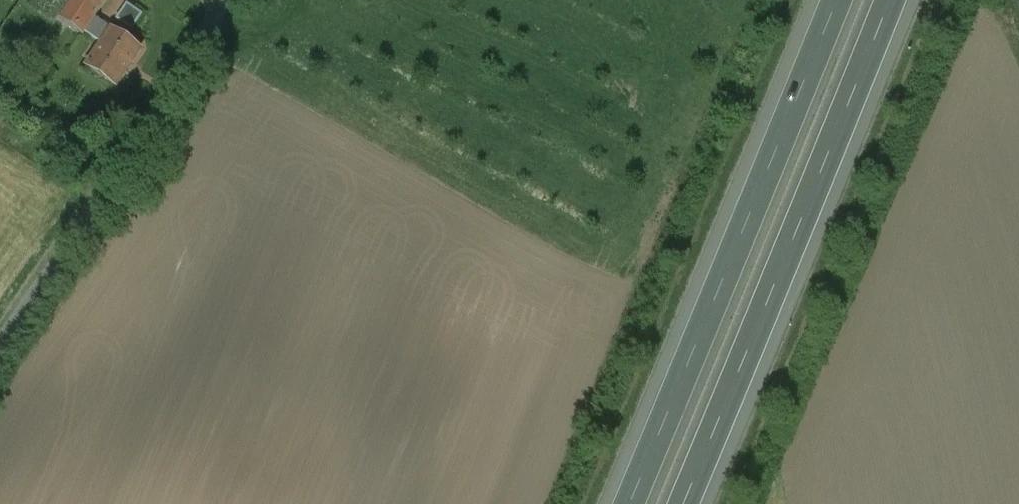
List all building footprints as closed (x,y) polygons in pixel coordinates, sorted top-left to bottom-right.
[(58,15),(99,44),(84,66),(115,88),(145,46),(103,17),(115,0),(68,0),(58,15)]
